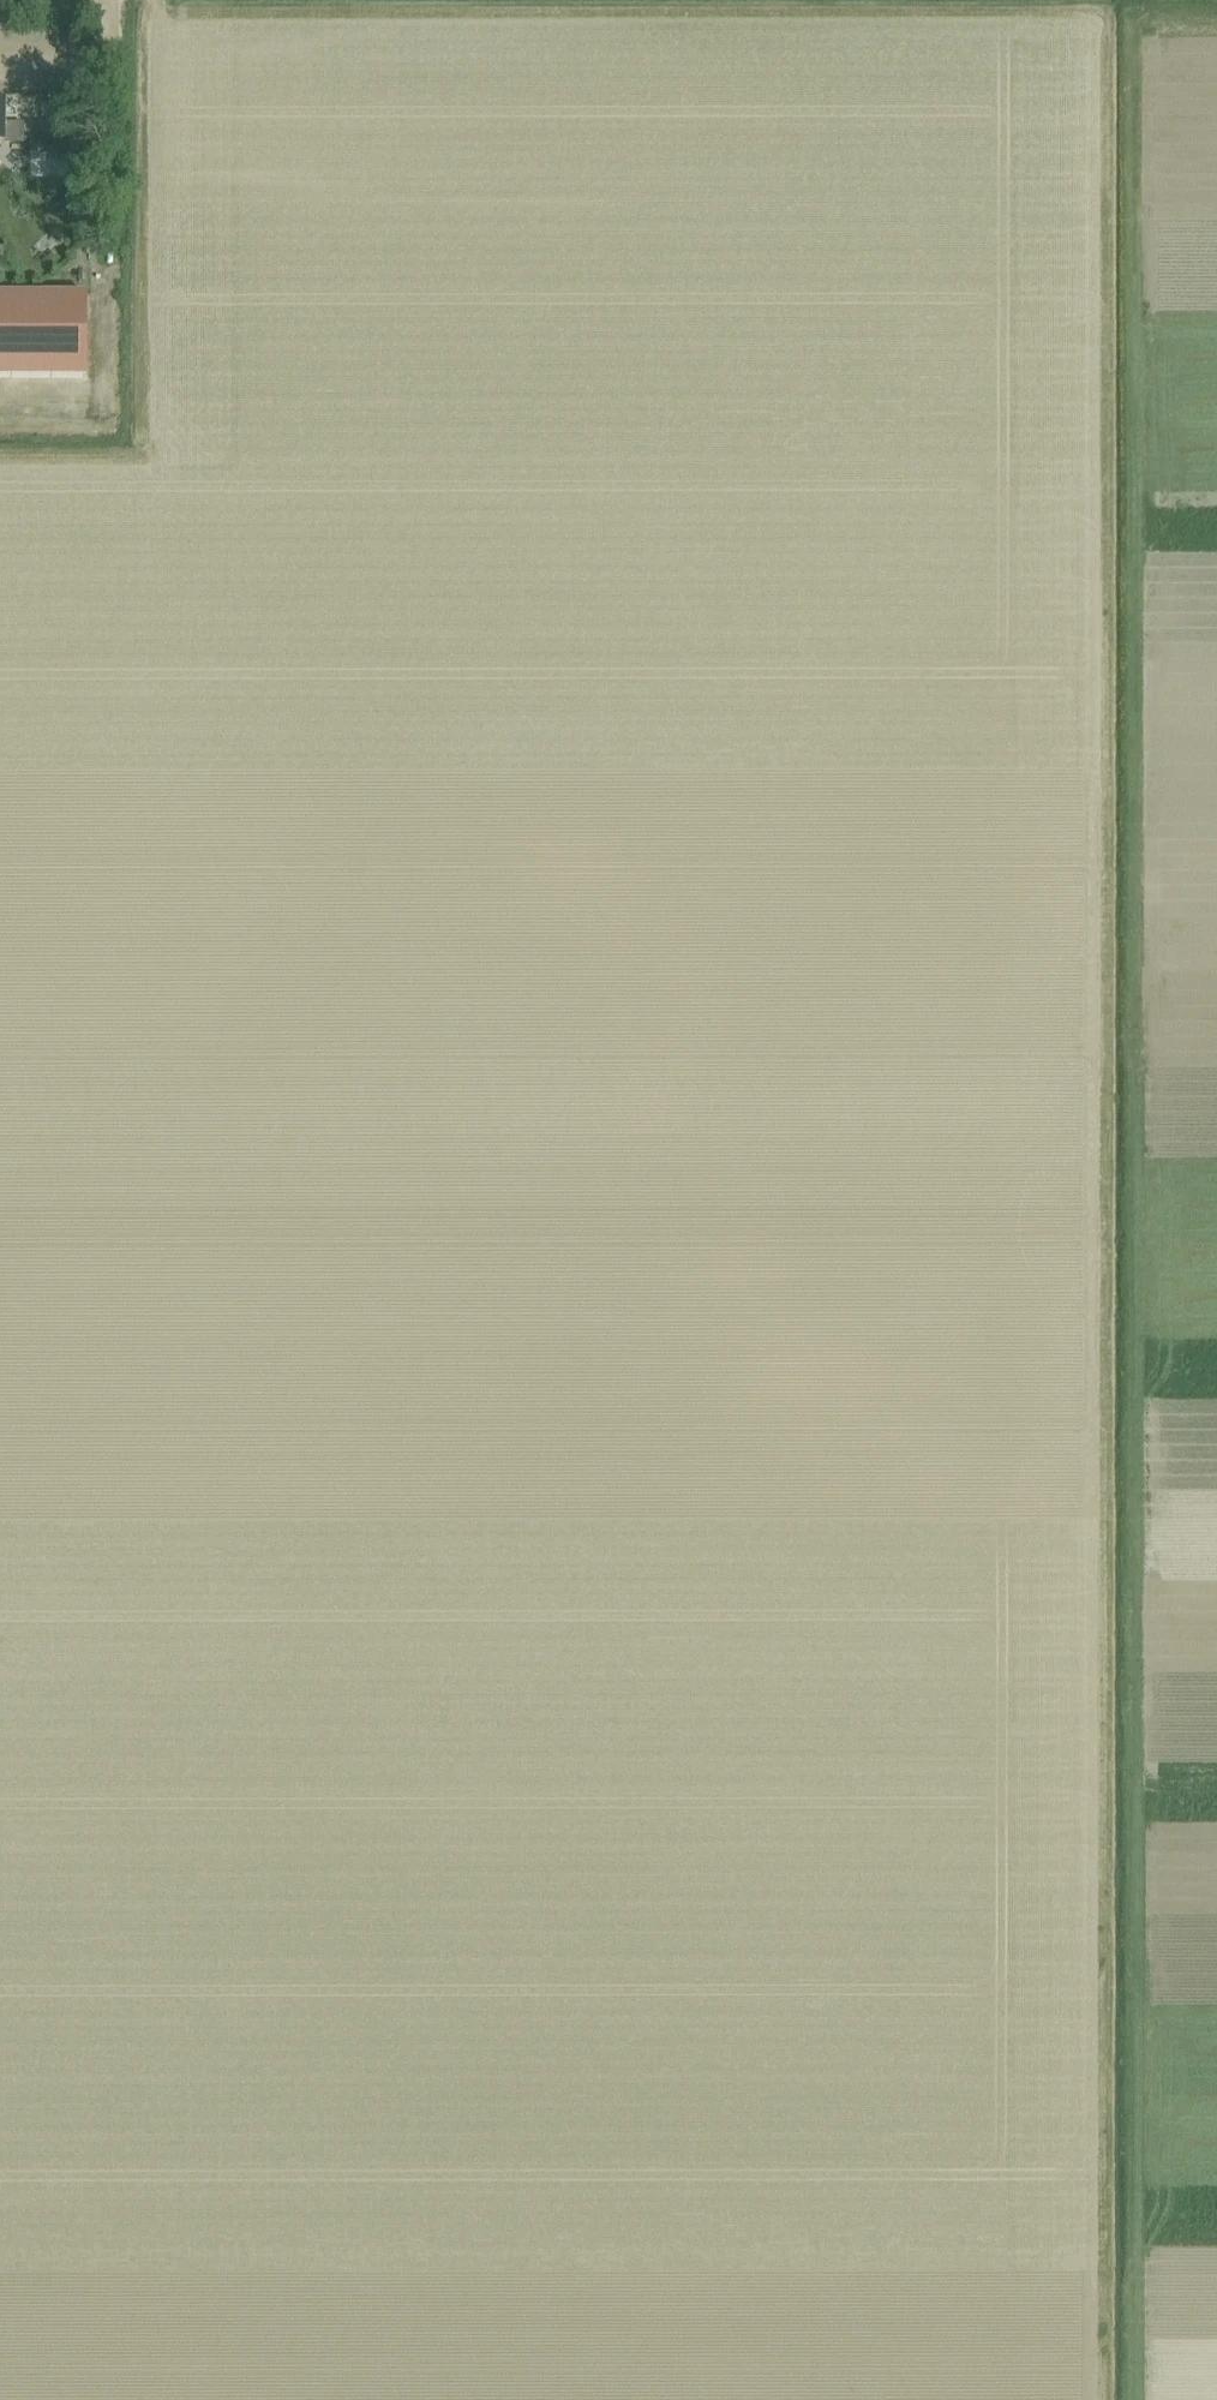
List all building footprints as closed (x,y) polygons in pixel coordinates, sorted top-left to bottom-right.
[(3,146),(3,140),(22,141),(23,125),(3,125),(3,104),(0,104),(0,146),(3,146)] [(0,296),(0,379),(84,380),(85,297),(0,296)]
